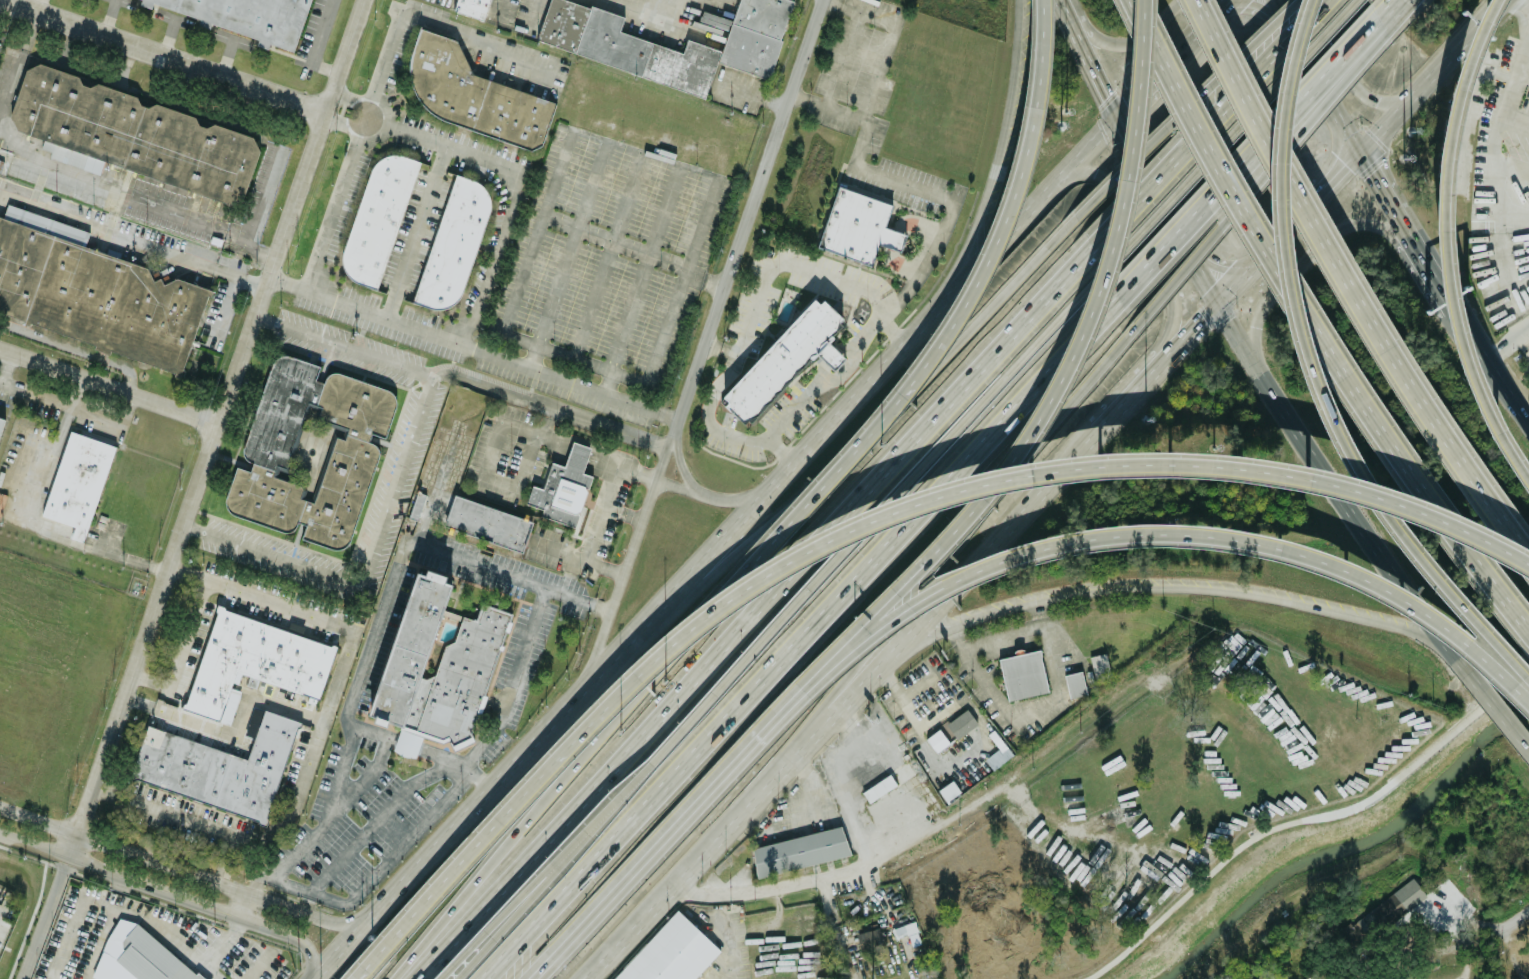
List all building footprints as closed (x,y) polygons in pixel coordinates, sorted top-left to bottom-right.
[(259,37),(258,41),(294,52),(310,0),(140,0),(259,37)] [(453,10),(484,20),(490,0),(456,0),(453,10)] [(715,62),(770,77),(791,0),(737,0),(724,49),(686,39),(683,50),(619,32),(624,15),(571,0),(548,0),(536,45),(707,93),(715,62)] [(466,42),(423,29),(399,106),(540,149),(555,99),(457,70),(466,42)] [(103,163),(241,204),(261,135),(27,65),(9,128),(44,138),(42,146),(80,157),(78,166),(100,173),(103,163)] [(378,288),(419,160),(378,147),(337,274),(378,288)] [(453,174),(414,299),(455,312),(495,187),(453,174)] [(905,232),(885,227),(892,201),(835,185),(818,249),(872,264),(878,243),(900,250),(905,232)] [(152,273),(154,266),(84,247),(89,228),(7,205),(4,216),(0,215),(0,317),(185,368),(207,288),(152,273)] [(821,298),(819,303),(812,296),(721,396),(749,424),(843,323),(821,298)] [(348,551),(377,445),(369,443),(372,433),(385,437),(398,390),(329,372),(326,382),(316,379),(320,364),(272,351),(243,457),(253,460),(250,469),(235,465),(222,512),(293,531),(296,521),(305,523),(301,538),(348,551)] [(43,517),(73,526),(70,537),(86,542),(113,444),(67,431),(43,517)] [(590,445),(572,440),(565,464),(550,460),(543,486),(532,483),(526,503),(542,507),(540,515),(576,525),(591,474),(583,472),(590,445)] [(523,550),(532,518),(453,495),(443,527),(523,550)] [(418,572),(423,576),(426,569),(445,574),(445,581),(451,584),(444,609),(463,615),(475,619),(480,602),(497,607),(511,614),(482,697),(470,730),(474,740),(452,751),(451,750),(448,739),(442,744),(404,730),(363,720),(403,615),(418,572)] [(335,644),(215,609),(185,709),(221,720),(235,672),(319,697),(335,644)] [(1048,691),(1039,649),(998,658),(1007,700),(1048,691)] [(1089,655),(1094,679),(1110,676),(1105,652),(1089,655)] [(1064,673),(1070,697),(1086,693),(1080,669),(1064,673)] [(945,723),(956,738),(977,723),(966,708),(945,723)] [(129,780),(266,821),(297,720),(263,709),(248,758),(145,726),(129,780)] [(925,738),(936,752),(950,742),(939,728),(925,738)] [(988,733),(999,748),(985,758),(993,769),(1014,754),(995,728),(988,733)] [(929,783),(914,758),(863,788),(879,814),(929,783)] [(946,801),(959,793),(952,782),(939,790),(946,801)] [(751,844),(756,874),(848,857),(843,827),(751,844)] [(1382,917),(1406,916),(1405,895),(1380,896),(1382,917)] [(720,950),(676,909),(611,978),(693,978),(720,950)] [(1372,932),(1360,916),(1341,931),(1353,947),(1372,932)] [(117,945),(123,951),(115,960),(138,978),(203,978),(137,922),(117,945)] [(880,948),(875,928),(856,932),(861,952),(880,948)]
